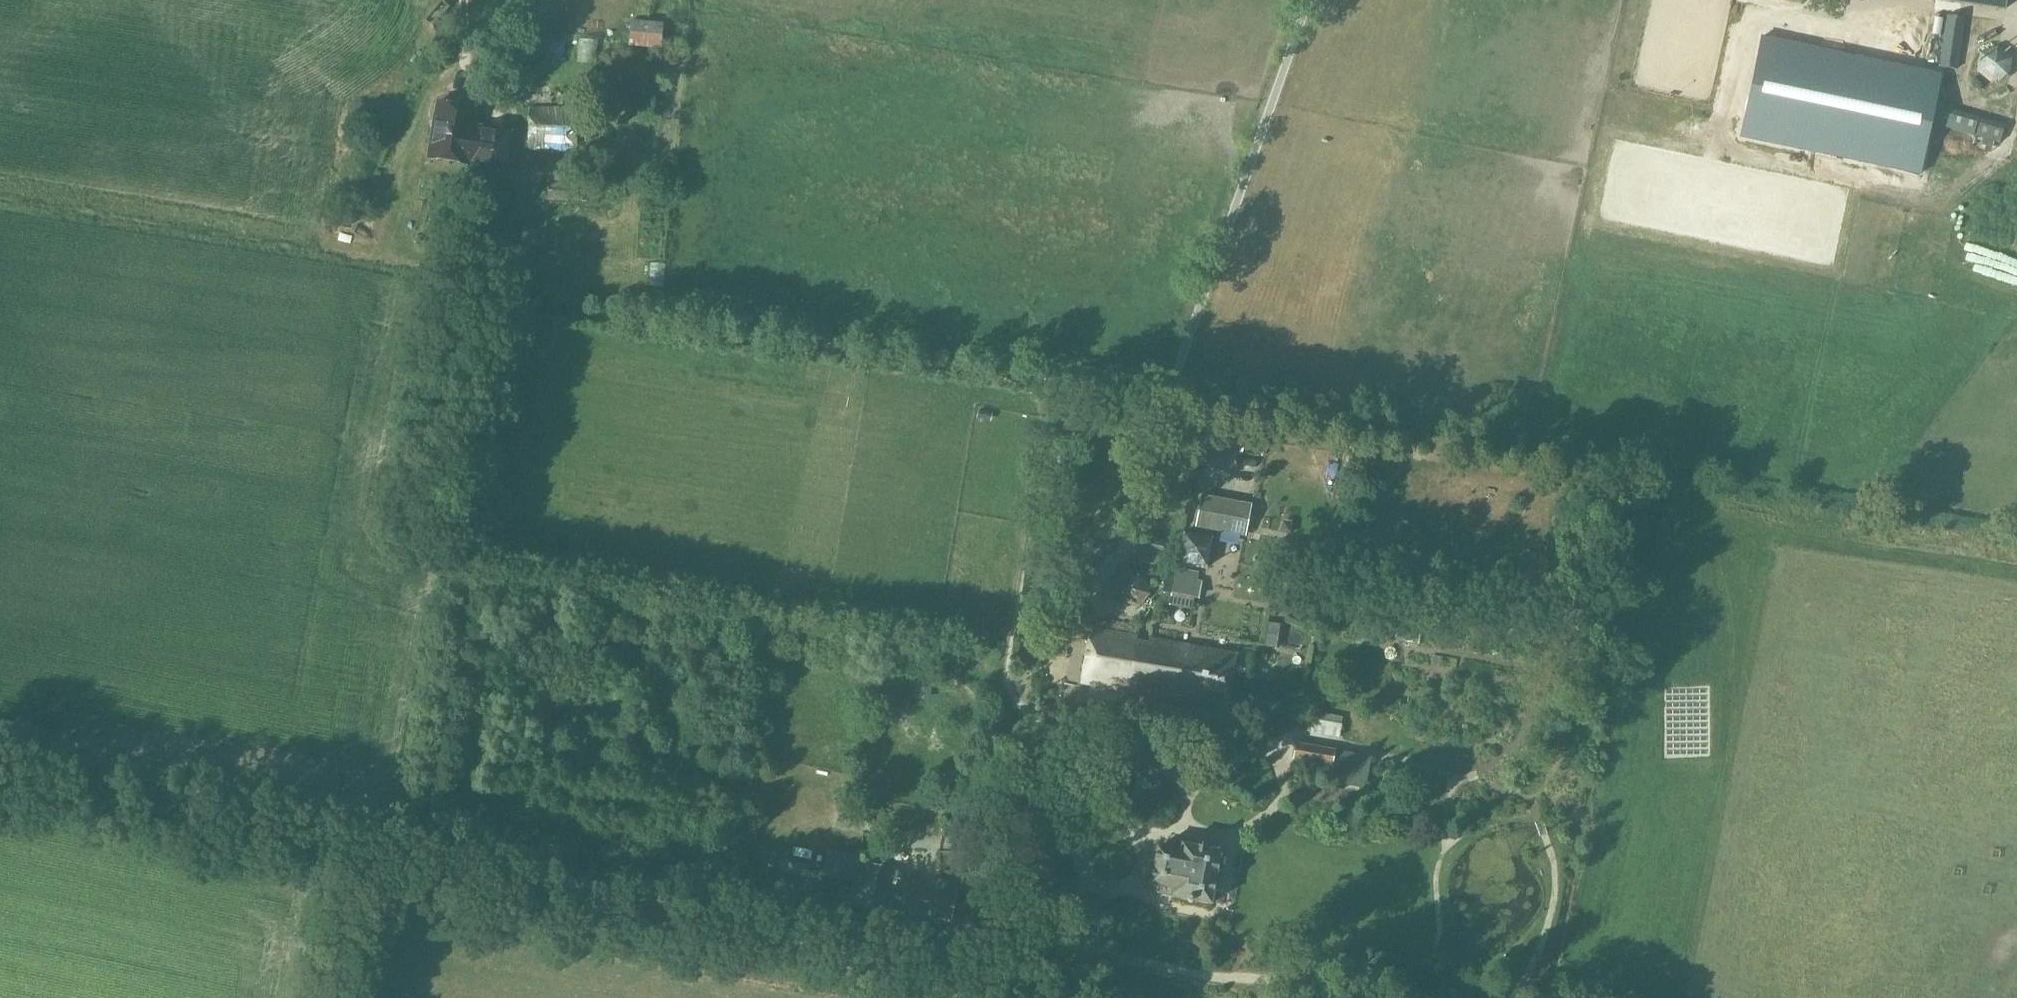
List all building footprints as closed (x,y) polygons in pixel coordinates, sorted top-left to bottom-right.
[(1882,27),(1889,0),(1830,0),(1826,15),(1882,27)] [(2004,11),(2006,0),(1940,0),(1940,1),(2004,11)] [(1924,55),(1925,8),(1891,7),(1889,54),(1924,55)] [(1957,71),(1965,18),(1948,16),(1940,68),(1957,71)] [(662,49),(664,23),(632,21),(630,48),(662,49)] [(1764,37),(1744,135),(1920,172),(1941,74),(1764,37)] [(1978,72),(1992,84),(2010,77),(2013,58),(1998,46),(1981,53),(1978,72)] [(439,103),(429,159),(469,165),(469,163),(505,169),(511,134),(484,130),(484,132),(475,131),(478,110),(439,103)] [(577,150),(577,109),(530,109),(530,150),(577,150)] [(1949,131),(1974,137),(1979,119),(1953,114),(1949,131)] [(2004,127),(1980,120),(1976,138),(1999,144),(2004,127)] [(569,173),(544,171),(544,180),(569,182),(569,173)] [(1250,507),(1203,498),(1198,524),(1219,528),(1219,529),(1245,534),(1250,507)] [(1207,568),(1213,538),(1183,533),(1178,562),(1207,568)] [(1137,562),(1157,567),(1163,544),(1144,539),(1137,562)] [(1166,575),(1163,594),(1199,599),(1202,581),(1166,575)] [(1127,615),(1145,614),(1144,595),(1127,595),(1127,615)] [(1226,709),(1235,656),(1149,640),(1149,644),(1137,641),(1138,638),(1092,630),(1082,683),(1226,709)] [(1279,716),(1294,718),(1297,697),(1282,695),(1279,716)] [(1302,719),(1300,731),(1337,737),(1338,725),(1302,719)] [(1295,745),(1294,760),(1333,765),(1335,750),(1295,745)] [(1221,853),(1181,845),(1181,854),(1158,850),(1152,886),(1173,890),(1173,898),(1213,907),(1221,853)] [(857,861),(849,904),(879,909),(887,867),(857,861)] [(886,897),(883,911),(949,923),(955,895),(944,893),(946,881),(934,879),(932,891),(908,886),(906,901),(886,897)]
